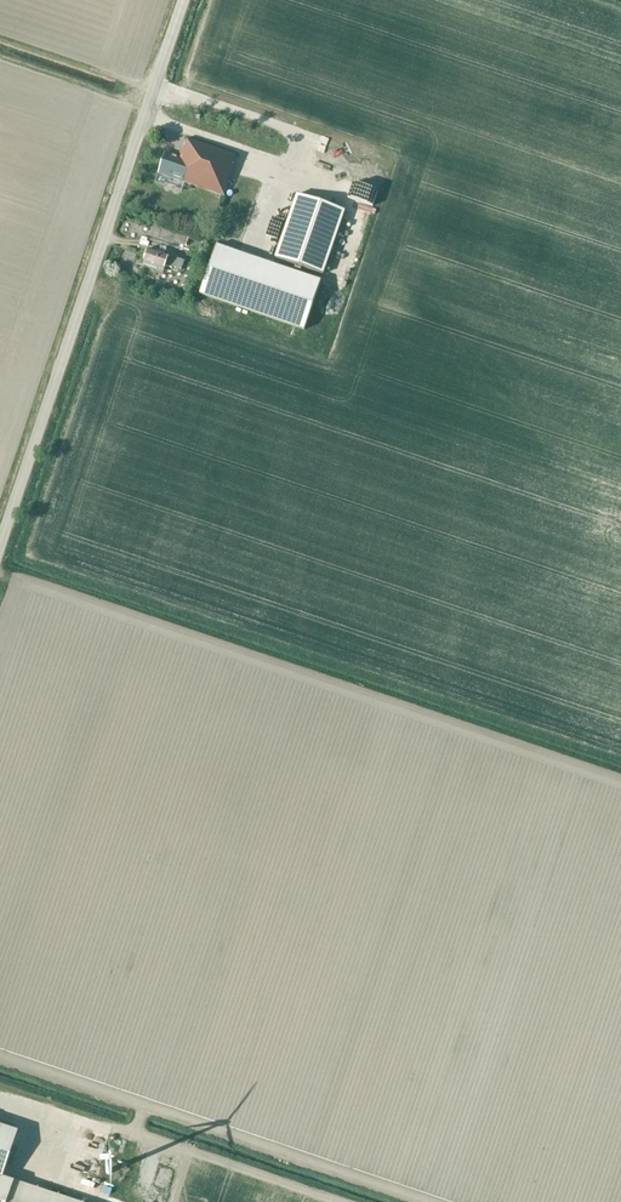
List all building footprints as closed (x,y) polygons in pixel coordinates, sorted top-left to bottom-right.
[(231,166),(235,155),(187,139),(184,150),(182,149),(179,158),(165,153),(157,174),(224,198),(234,167),(231,166)] [(334,178),(334,170),(322,169),(322,177),(334,178)] [(345,211),(296,195),(274,258),(323,275),(345,211)] [(258,220),(263,201),(252,198),(247,217),(258,220)] [(181,244),(186,246),(189,237),(184,236),(181,244)] [(320,281),(216,245),(199,295),(304,331),(320,281)] [(185,262),(148,249),(142,264),(164,272),(166,267),(172,269),(172,268),(181,271),(185,262)] [(2,1178),(18,1132),(0,1126),(0,1185),(2,1178)] [(100,1141),(109,1143),(111,1136),(102,1134),(100,1141)] [(97,1162),(89,1168),(98,1179),(106,1173),(97,1162)] [(36,1167),(31,1180),(41,1184),(46,1171),(36,1167)] [(2,1178),(0,1185),(0,1201),(74,1201),(2,1178)]
